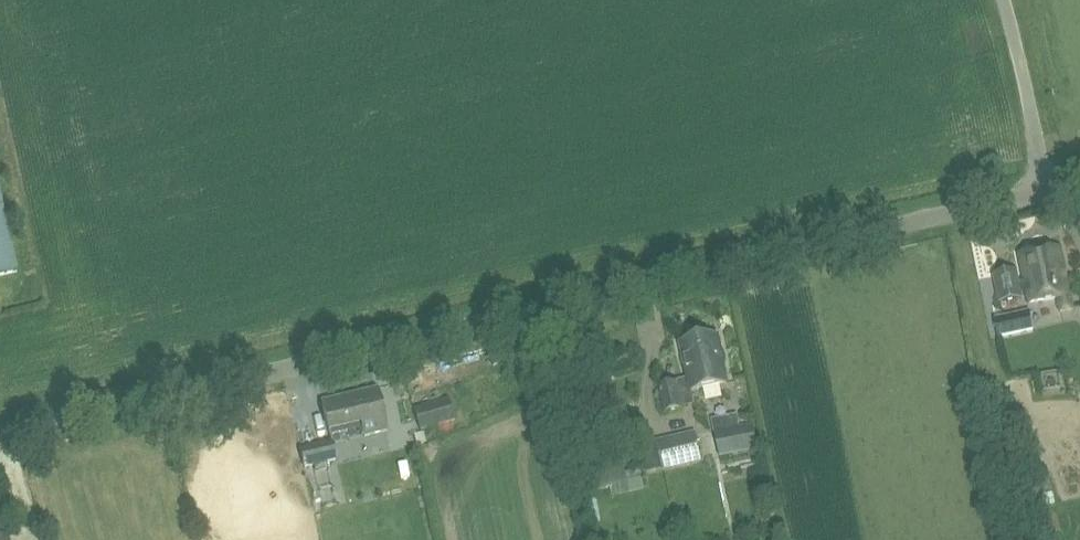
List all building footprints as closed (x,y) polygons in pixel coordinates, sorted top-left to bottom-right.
[(16,271),(0,200),(0,275),(16,271)] [(1019,254),(1029,301),(1056,298),(1059,313),(1074,309),(1071,295),(1069,296),(1060,248),(1019,254)] [(992,274),(998,303),(1023,298),(1017,269),(992,274)] [(1030,311),(994,319),(998,337),(1034,329),(1030,311)] [(658,384),(664,412),(683,408),(681,394),(689,391),(727,383),(717,336),(679,344),(687,379),(678,381),(678,380),(658,384)] [(376,389),(322,402),(328,430),(362,422),(365,434),(385,429),(376,389)] [(447,398),(413,409),(419,430),(455,420),(447,398)] [(714,432),(719,458),(758,450),(752,425),(714,432)] [(701,463),(694,432),(656,440),(663,471),(701,463)] [(304,467),(337,460),(332,439),(299,446),(304,467)] [(640,470),(622,474),(619,458),(590,464),(595,491),(613,488),(614,496),(644,489),(640,470)]
